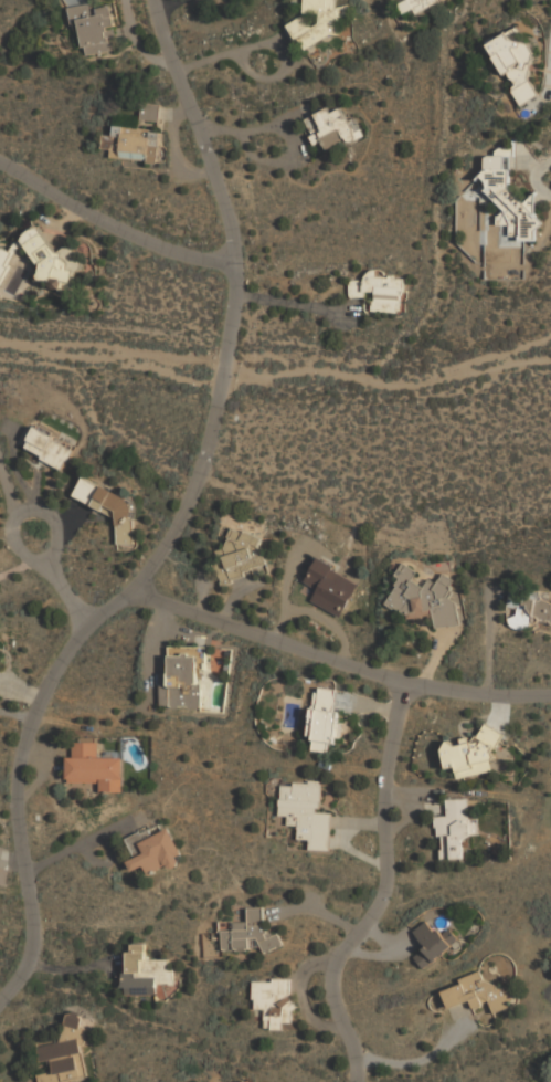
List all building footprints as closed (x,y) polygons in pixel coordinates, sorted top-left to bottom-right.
[(340,8),(337,8),(336,0),(305,0),(305,15),(318,14),(318,22),(295,23),(295,42),(340,42),(340,8)] [(417,18),(444,2),(443,0),(408,0),(417,18)] [(119,49),(113,4),(92,7),(92,3),(68,7),(72,31),(82,30),(85,54),(119,49)] [(488,42),(521,104),(540,94),(524,65),(536,60),(518,27),(488,42)] [(140,119),(158,120),(160,105),(142,103),(140,119)] [(306,118),(317,151),(356,139),(346,106),(306,118)] [(103,147),(112,148),(110,158),(159,160),(160,128),(114,126),(113,135),(103,135),(103,147)] [(491,225),(510,224),(511,239),(538,238),(537,197),(511,198),(510,154),(490,155),(491,225)] [(19,238),(47,280),(53,275),(65,293),(76,286),(70,277),(76,273),(41,223),(19,238)] [(0,248),(0,281),(8,282),(12,250),(0,248)] [(403,277),(350,276),(350,297),(374,298),(373,311),(402,312),(403,277)] [(63,469),(73,448),(33,429),(23,450),(63,469)] [(116,549),(133,548),(132,500),(81,478),(72,498),(116,518),(116,549)] [(257,528),(225,537),(231,558),(216,561),(221,580),(267,568),(257,528)] [(311,599),(339,617),(361,582),(319,556),(304,580),(318,589),(311,599)] [(459,624),(457,602),(455,600),(452,577),(444,572),(438,584),(430,578),(425,586),(413,579),(417,570),(404,563),(399,572),(399,581),(386,603),(410,618),(434,614),(435,628),(459,624)] [(531,627),(550,629),(550,598),(511,592),(506,624),(530,629),(531,627)] [(168,655),(197,655),(197,669),(204,669),(204,647),(168,647),(168,655)] [(170,708),(199,708),(198,654),(169,655),(170,708)] [(339,689),(317,687),(314,749),(330,750),(330,740),(337,740),(339,689)] [(499,770),(491,727),(480,729),(481,738),(443,745),(446,768),(456,767),(457,777),(499,770)] [(123,758),(98,757),(98,742),(70,740),(68,781),(99,782),(98,791),(121,792),(123,758)] [(321,813),(322,785),(282,784),(280,817),(298,817),(297,848),(330,849),(331,813),(321,813)] [(464,859),(464,836),(478,836),(478,818),(469,817),(469,798),(447,798),(447,816),(436,816),(436,837),(442,837),(442,858),(464,859)] [(135,858),(127,860),(135,880),(183,859),(170,828),(152,836),(149,829),(127,839),(135,858)] [(264,907),(247,907),(248,921),(234,921),(234,929),(222,929),(223,950),(282,948),(280,931),(265,931),(264,907)] [(452,946),(430,920),(414,933),(426,947),(414,958),(424,969),(452,946)] [(172,984),(172,959),(146,958),(146,944),(126,944),(126,996),(156,996),(156,984),(172,984)] [(451,1012),(490,999),(494,1011),(513,1005),(504,975),(486,980),(483,974),(442,987),(451,1012)] [(253,980),(254,1010),(265,1010),(265,1029),(292,1029),(292,979),(253,980)] [(174,998),(174,984),(156,984),(155,997),(174,998)] [(68,1012),(64,1025),(79,1029),(83,1016),(68,1012)] [(46,1072),(36,1074),(38,1081),(65,1081),(89,1076),(81,1037),(41,1046),(46,1072)]
